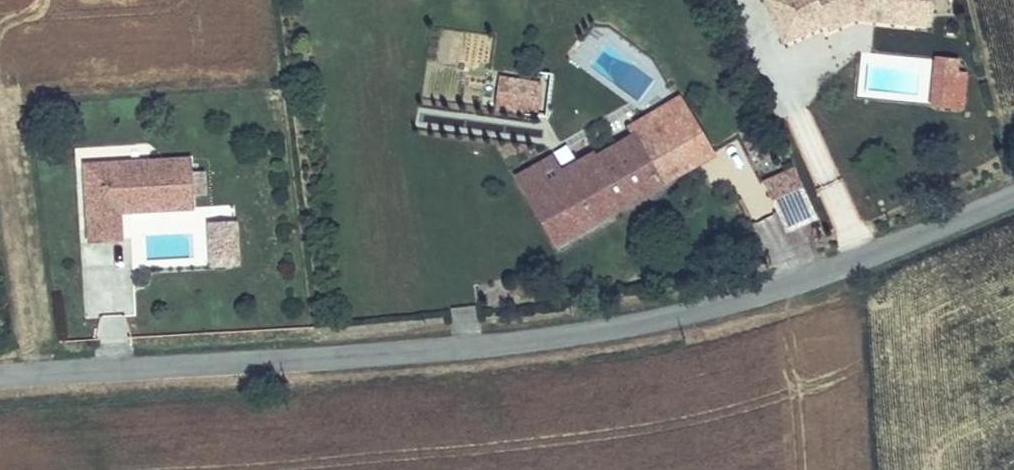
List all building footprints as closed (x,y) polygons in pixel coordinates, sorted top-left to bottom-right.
[(782,50),(838,26),(843,31),(864,24),(932,31),(935,0),(759,0),(782,50)] [(934,59),(929,111),(945,113),(960,74),(960,61),(934,59)] [(965,111),(969,74),(960,74),(945,113),(965,111)] [(500,77),(495,112),(539,117),(543,84),(500,77)] [(666,191),(717,161),(680,97),(629,126),(666,191)] [(552,157),(513,180),(555,256),(666,191),(629,126),(625,128),(630,137),(596,158),(593,154),(561,173),(552,157)] [(124,220),(194,213),(191,159),(83,166),(86,247),(124,244),(124,220)] [(794,169),(759,185),(786,239),(818,221),(794,169)] [(237,221),(206,223),(209,272),(240,270),(237,221)]
